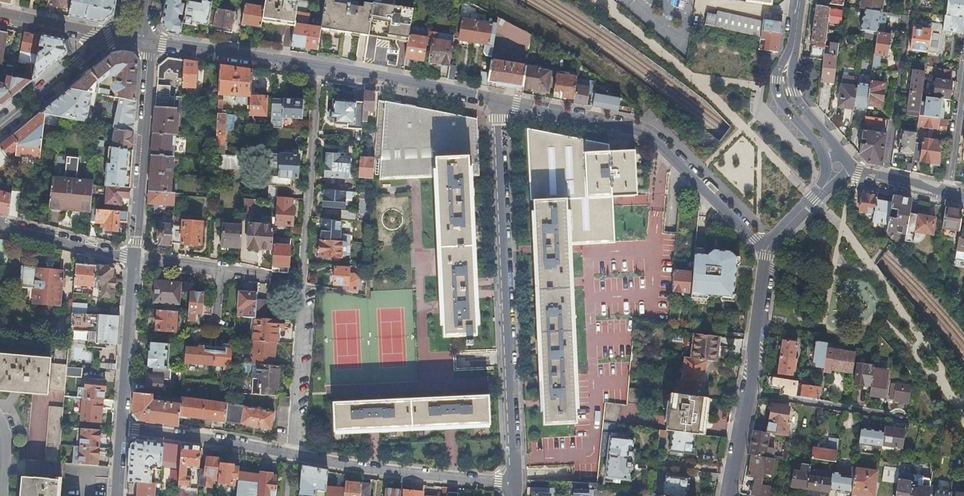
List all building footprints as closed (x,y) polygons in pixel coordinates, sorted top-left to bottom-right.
[(71,5),(69,15),(103,22),(114,13),(116,0),(72,0),(71,5)] [(181,34),(183,22),(179,21),(177,18),(178,13),(182,14),(184,5),(180,4),(181,0),(167,0),(165,7),(164,16),(163,22),(171,33),(181,34)] [(213,25),(216,8),(216,7),(211,6),(212,1),(211,1),(211,0),(202,0),(201,2),(193,0),(187,0),(183,22),(192,24),(192,22),(213,25)] [(296,15),(298,0),(265,0),(265,2),(264,7),(262,18),(290,23),(294,24),(296,15)] [(372,5),(364,3),(363,8),(333,3),(333,0),(325,0),(321,27),(368,35),(368,31),(372,5)] [(412,8),(394,5),(394,0),(373,0),(372,5),(368,31),(389,35),(408,38),(408,34),(411,20),(412,8)] [(861,8),(865,9),(881,11),(882,0),(863,0),(861,8)] [(963,17),(963,0),(948,0),(946,15),(963,17)] [(242,23),(261,27),(262,18),(264,7),(245,4),(242,23)] [(830,7),(816,4),(810,57),(823,58),(824,54),(827,29),(828,21),(830,9),(830,7)] [(216,8),(213,25),(233,28),(236,12),(216,8)] [(843,10),(830,9),(828,21),(841,22),(843,10)] [(881,11),(865,9),(864,15),(863,15),(861,29),(865,30),(864,33),(867,33),(877,35),(877,32),(878,29),(881,11)] [(762,30),(763,21),(717,11),(716,15),(707,13),(705,24),(747,33),(761,35),(762,30)] [(781,33),(783,22),(771,20),(772,13),(764,11),(763,21),(762,30),(781,33)] [(931,22),(930,29),(927,51),(926,52),(940,53),(942,35),(949,36),(950,31),(962,33),(963,19),(963,17),(946,15),(944,14),(943,24),(931,22)] [(304,47),(308,25),(300,24),(300,23),(301,21),(302,16),(296,15),(294,24),(291,45),(304,47)] [(529,48),(532,33),(499,15),(496,24),(495,34),(529,48)] [(473,42),(477,21),(462,18),(462,19),(457,18),(454,35),(454,38),(473,42)] [(491,56),(495,34),(496,24),(477,21),(473,42),(485,43),(484,52),(485,55),(491,56)] [(321,27),(308,25),(304,47),(318,49),(321,27)] [(927,51),(930,29),(925,29),(913,27),(909,49),(927,51)] [(892,31),(878,29),(877,32),(877,35),(872,68),(885,70),(886,63),(885,63),(880,62),(881,54),(886,55),(888,55),(889,48),(890,48),(891,42),(890,42),(892,31)] [(759,49),(779,52),(781,33),(762,30),(761,35),(761,36),(760,39),(766,40),(765,44),(760,44),(759,49)] [(12,76),(13,72),(15,64),(5,62),(5,64),(1,63),(7,33),(0,31),(0,74),(8,76),(12,76)] [(389,35),(368,31),(368,35),(388,38),(407,41),(408,38),(389,35)] [(453,43),(454,38),(454,35),(428,31),(427,37),(426,43),(432,44),(429,61),(440,63),(440,64),(449,65),(450,65),(453,43)] [(12,76),(32,80),(33,80),(38,54),(38,53),(40,44),(42,36),(24,32),(21,50),(18,62),(27,64),(25,75),(13,72),(12,76)] [(426,43),(427,37),(408,34),(408,38),(407,41),(405,57),(424,60),(426,43)] [(38,54),(33,80),(66,53),(63,41),(63,40),(42,36),(40,44),(46,45),(38,53),(38,54)] [(823,58),(821,80),(834,82),(838,48),(831,47),(830,54),(824,54),(823,58)] [(116,97),(135,100),(138,61),(134,55),(121,52),(109,56),(70,88),(97,93),(98,84),(109,75),(117,76),(116,81),(115,81),(114,83),(113,90),(115,93),(116,93),(116,97)] [(182,78),(184,60),(168,58),(158,65),(157,77),(164,77),(165,73),(168,70),(170,70),(172,73),(176,74),(176,78),(182,78)] [(195,67),(195,62),(184,60),(182,78),(182,86),(195,87),(196,67),(195,67)] [(523,87),(526,66),(491,60),(488,77),(488,81),(523,87)] [(912,61),(911,69),(924,70),(925,63),(912,61)] [(251,74),(251,70),(219,65),(218,94),(232,94),(232,90),(236,90),(235,101),(245,101),(245,95),(249,96),(250,83),(251,74)] [(456,66),(450,65),(449,65),(447,78),(454,79),(456,66)] [(539,68),(526,66),(523,87),(532,88),(531,89),(546,92),(550,72),(538,69),(539,68)] [(885,70),(872,68),(871,72),(871,76),(868,89),(866,104),(880,106),(885,70)] [(911,69),(909,68),(908,74),(911,75),(908,91),(921,93),(923,76),(924,70),(911,69)] [(936,69),(935,78),(951,80),(952,71),(936,69)] [(259,75),(251,74),(250,83),(258,83),(259,75)] [(574,98),(577,79),(577,77),(555,74),(554,88),(563,90),(563,96),(574,98)] [(868,89),(871,76),(858,74),(858,77),(856,87),(853,108),(865,110),(866,104),(868,89)] [(837,105),(853,108),(856,87),(858,77),(842,75),(837,105)] [(2,105),(32,80),(12,76),(8,76),(6,84),(0,83),(0,104),(2,105)] [(933,97),(944,98),(949,99),(951,80),(935,78),(933,97)] [(591,92),(593,82),(577,79),(574,98),(573,102),(589,105),(591,92)] [(179,113),(180,96),(169,95),(169,85),(157,84),(153,132),(176,134),(177,113),(179,113)] [(348,129),(361,129),(362,121),(362,120),(364,90),(364,87),(356,86),(355,100),(343,99),(343,100),(333,99),(332,110),(330,109),(330,117),(335,117),(335,122),(348,123),(348,129)] [(97,93),(70,88),(40,112),(59,116),(91,123),(97,93)] [(364,90),(362,120),(367,121),(368,110),(374,111),(375,91),(364,90)] [(921,93),(908,91),(906,109),(903,109),(902,114),(917,116),(918,115),(919,101),(920,95),(921,93)] [(620,97),(591,92),(589,105),(618,110),(620,97)] [(247,125),(254,125),(254,120),(253,117),(253,114),(266,115),(267,97),(249,96),(247,125)] [(918,115),(943,118),(945,108),(943,107),(944,98),(933,97),(926,96),(925,102),(919,101),(918,115)] [(270,127),(281,128),(281,117),(302,119),(303,100),(301,100),(301,99),(294,98),(294,99),(272,98),(270,127)] [(373,177),(373,178),(409,177),(435,176),(435,157),(467,156),(468,174),(479,174),(476,118),(438,111),(392,102),(384,100),(384,102),(378,100),(375,140),(374,158),(373,177)] [(59,116),(40,112),(18,130),(15,155),(15,160),(16,155),(22,156),(37,158),(40,158),(44,122),(58,125),(59,116)] [(215,137),(215,144),(223,145),(225,121),(225,114),(221,114),(217,113),(215,137)] [(902,114),(897,113),(895,126),(901,127),(903,119),(917,120),(917,116),(902,114)] [(225,114),(225,121),(234,122),(234,114),(228,114),(225,114)] [(881,117),(864,115),(864,117),(863,122),(880,124),(881,117)] [(917,120),(916,125),(936,127),(936,131),(943,132),(945,118),(943,118),(918,115),(917,116),(917,120)] [(112,147),(132,150),(133,132),(115,128),(114,133),(109,132),(108,139),(113,140),(112,147)] [(542,408),(542,424),(576,422),(573,357),(568,246),(566,210),(569,210),(570,244),(589,243),(614,242),(613,217),(612,206),(611,196),(633,195),(631,151),(609,152),(609,145),(534,130),(526,128),(528,174),(530,199),(532,200),(536,285),(538,333),(542,408)] [(18,130),(0,145),(0,147),(10,159),(10,160),(15,160),(15,155),(18,130)] [(862,130),(858,153),(867,162),(881,165),(886,133),(862,130)] [(911,153),(912,153),(914,137),(915,131),(900,130),(897,151),(905,152),(904,154),(910,155),(911,153)] [(173,156),(174,156),(176,134),(153,132),(152,154),(173,156)] [(912,153),(911,160),(929,162),(929,161),(937,162),(939,141),(914,137),(912,153)] [(0,147),(0,167),(10,159),(0,147)] [(129,187),(132,150),(112,147),(110,147),(109,163),(108,163),(106,185),(107,185),(129,187)] [(245,169),(246,155),(214,153),(214,159),(214,167),(245,169)] [(269,185),(291,187),(291,177),(297,178),(298,155),(279,154),(269,153),(268,185),(269,185)] [(171,174),(174,174),(175,171),(172,170),(173,156),(152,154),(150,172),(171,174)] [(349,155),(327,154),(326,164),(325,164),(325,175),(347,177),(349,155)] [(37,158),(22,156),(21,163),(36,165),(37,158)] [(90,211),(91,209),(93,184),(93,182),(73,180),(73,178),(77,178),(79,157),(70,156),(69,163),(66,162),(65,179),(52,178),(49,209),(51,209),(52,211),(59,212),(62,210),(62,208),(90,211)] [(435,157),(435,176),(436,193),(437,224),(439,261),(441,309),(443,337),(476,335),(476,324),(474,292),(472,263),(471,235),(470,207),(468,179),(468,174),(467,156),(435,157)] [(358,176),(373,177),(374,158),(359,157),(358,176)] [(668,170),(666,168),(666,178),(662,224),(662,234),(663,234),(676,235),(677,232),(664,232),(664,224),(667,181),(668,170)] [(171,174),(150,172),(149,190),(170,192),(171,174)] [(351,191),(356,191),(357,186),(357,182),(341,181),(340,190),(351,191)] [(128,197),(129,187),(107,185),(106,202),(121,203),(121,199),(121,196),(124,196),(128,197)] [(267,200),(276,201),(276,197),(290,198),(291,187),(269,185),(268,188),(267,200)] [(351,198),(351,191),(340,190),(325,189),(324,196),(323,196),(323,205),(343,207),(344,197),(351,198)] [(9,214),(17,216),(19,191),(11,190),(11,194),(9,214)] [(170,192),(149,190),(148,203),(174,205),(175,195),(175,192),(170,192)] [(9,214),(11,194),(0,192),(0,212),(9,214)] [(876,199),(877,197),(862,194),(859,211),(873,213),(876,199)] [(887,225),(885,236),(902,251),(903,241),(908,213),(911,199),(892,196),(891,202),(890,208),(896,210),(894,219),(888,217),(887,225)] [(252,214),(253,199),(243,198),(242,213),(252,214)] [(873,213),(872,221),(887,225),(888,217),(890,208),(891,202),(876,199),(873,213)] [(276,205),(274,225),(292,226),(293,207),(276,205)] [(962,209),(945,206),(941,227),(959,230),(960,224),(962,209)] [(127,222),(127,212),(91,209),(90,211),(89,221),(96,222),(96,221),(103,222),(102,227),(106,227),(106,229),(118,230),(119,221),(127,222)] [(340,217),(352,218),(353,210),(341,209),(340,217)] [(908,213),(903,241),(912,242),(914,231),(932,234),(933,230),(934,225),(935,218),(926,217),(926,216),(926,215),(925,214),(925,213),(924,213),(923,212),(922,212),(921,212),(920,213),(919,213),(919,214),(918,215),(908,213)] [(719,220),(714,214),(710,217),(716,223),(719,220)] [(173,224),(173,217),(161,216),(160,223),(173,224)] [(180,217),(173,217),(173,224),(171,243),(200,245),(202,222),(182,220),(182,225),(179,225),(180,217)] [(321,239),(349,241),(349,234),(340,233),(340,221),(322,219),(321,239)] [(221,245),(240,247),(242,221),(232,220),(231,225),(222,224),(221,245)] [(159,244),(171,244),(171,243),(173,224),(160,223),(160,230),(157,230),(157,236),(159,237),(159,244)] [(247,248),(258,249),(257,252),(270,253),(272,226),(249,224),(247,248)] [(274,237),(271,268),(278,269),(278,272),(288,272),(290,238),(274,237)] [(706,237),(695,237),(694,248),(705,249),(706,237)] [(321,239),(320,239),(319,256),(349,258),(350,247),(349,247),(349,241),(321,239)] [(0,240),(0,262),(7,262),(8,240),(0,240)] [(694,248),(693,262),(692,279),(691,290),(698,291),(697,294),(718,295),(731,296),(731,293),(732,294),(735,263),(734,263),(735,259),(726,251),(721,251),(710,250),(707,253),(706,255),(705,255),(705,249),(694,248)] [(956,248),(955,257),(963,258),(963,249),(956,248)] [(84,261),(85,255),(76,253),(74,284),(94,286),(95,265),(87,264),(85,261),(84,261)] [(98,262),(95,264),(95,265),(94,286),(93,293),(113,295),(114,278),(111,277),(111,269),(109,266),(104,266),(104,264),(102,263),(98,262)] [(62,278),(64,278),(65,271),(52,270),(52,266),(46,266),(46,269),(31,268),(31,267),(22,266),(19,290),(29,291),(27,302),(58,305),(60,287),(61,281),(62,281),(62,278)] [(342,283),(342,289),(349,291),(350,291),(358,293),(359,277),(355,273),(350,273),(350,268),(334,267),(333,283),(342,283)] [(690,272),(674,271),(672,290),(688,292),(690,272)] [(159,309),(176,311),(176,303),(179,303),(181,282),(155,280),(153,301),(160,302),(159,309)] [(237,316),(254,318),(255,318),(256,299),(257,292),(239,291),(237,316)] [(194,313),(211,314),(213,294),(211,294),(211,293),(202,292),(202,293),(189,292),(188,312),(187,321),(193,321),(194,313)] [(256,299),(255,318),(264,318),(265,300),(256,299)] [(72,312),(86,313),(87,303),(72,302),(72,312)] [(175,331),(177,311),(176,311),(159,309),(157,309),(155,330),(175,331)] [(106,342),(117,343),(119,315),(86,313),(72,312),(70,329),(88,331),(87,345),(105,347),(106,342)] [(252,341),(275,342),(276,342),(277,328),(282,328),(282,320),(264,318),(255,318),(254,318),(252,341)] [(719,335),(694,332),(691,358),(708,360),(716,361),(719,335)] [(171,344),(185,345),(186,336),(172,335),(171,344)] [(792,373),(793,366),(797,342),(782,340),(777,372),(792,374),(792,373)] [(253,364),(258,364),(273,365),(275,342),(252,341),(251,354),(253,354),(253,364)] [(827,343),(816,341),(814,356),(821,358),(820,361),(824,362),(827,343)] [(184,353),(185,345),(171,344),(149,342),(147,367),(153,368),(167,369),(169,352),(184,353)] [(213,365),(230,367),(231,362),(232,345),(223,344),(222,348),(214,348),(213,365)] [(184,362),(213,365),(214,348),(185,345),(184,353),(184,362)] [(852,372),(855,352),(833,349),(830,369),(852,372)] [(65,391),(66,375),(67,366),(67,364),(51,362),(51,360),(23,358),(23,355),(5,353),(4,356),(0,356),(0,387),(40,390),(40,391),(49,392),(49,390),(65,391)] [(687,395),(702,397),(708,360),(691,358),(685,357),(681,386),(688,387),(687,395)] [(734,372),(735,364),(723,362),(722,371),(734,372)] [(873,368),(874,366),(856,363),(853,383),(871,386),(873,368)] [(252,378),(251,394),(276,396),(278,366),(273,365),(258,364),(257,374),(259,374),(259,379),(252,378)] [(66,375),(82,376),(82,367),(67,366),(66,375)] [(169,380),(170,369),(167,369),(153,368),(153,375),(147,375),(145,391),(161,392),(162,379),(169,380)] [(884,370),(873,368),(871,386),(869,395),(883,397),(887,374),(883,373),(884,370)] [(782,386),(781,393),(795,395),(797,384),(797,380),(769,376),(768,383),(769,385),(778,387),(779,386),(782,386)] [(78,387),(77,397),(88,397),(103,398),(104,390),(105,380),(85,378),(85,387),(78,387)] [(910,385),(893,382),(891,396),(894,396),(893,399),(908,402),(910,385)] [(797,384),(795,395),(819,399),(821,388),(797,384)] [(644,389),(628,387),(627,402),(642,404),(644,389)] [(178,425),(179,414),(180,404),(159,402),(159,401),(157,401),(154,402),(151,400),(151,394),(134,393),(133,414),(138,420),(178,425)] [(702,397),(687,395),(670,393),(665,430),(670,430),(672,431),(693,434),(700,434),(705,398),(702,397)] [(468,396),(332,401),(333,431),(348,430),(489,424),(489,420),(488,395),(468,396)] [(288,397),(278,396),(278,406),(288,407),(288,397)] [(103,398),(88,397),(86,420),(101,421),(103,398)] [(202,417),(203,400),(181,397),(180,404),(179,414),(202,417)] [(700,434),(705,435),(710,398),(705,398),(700,434)] [(225,420),(227,403),(203,400),(202,417),(225,420)] [(605,402),(603,421),(613,423),(620,423),(622,404),(605,402)] [(273,412),(227,403),(225,420),(239,423),(242,423),(270,429),(273,412)] [(771,404),(766,432),(769,433),(786,436),(788,423),(786,422),(789,407),(771,404)] [(60,454),(64,406),(50,405),(46,460),(59,462),(60,454)] [(610,431),(608,456),(631,458),(632,457),(633,449),(632,449),(633,439),(617,437),(618,432),(612,431),(613,423),(603,421),(602,430),(610,431)] [(902,448),(905,427),(899,426),(899,428),(884,426),(883,432),(881,445),(902,448)] [(100,429),(82,427),(80,445),(99,446),(100,429)] [(881,446),(881,445),(883,432),(865,429),(863,436),(859,435),(858,443),(881,446)] [(602,430),(600,455),(608,456),(610,431),(602,430)] [(766,432),(753,430),(752,437),(749,454),(751,454),(765,456),(772,457),(773,451),(766,450),(769,433),(766,432)] [(693,434),(672,431),(669,453),(677,454),(677,451),(692,453),(693,442),(692,442),(693,434)] [(820,448),(812,447),(812,453),(811,458),(832,461),(835,461),(835,458),(838,439),(828,437),(826,445),(820,444),(820,448)] [(162,459),(163,443),(136,439),(131,443),(128,481),(138,481),(151,482),(152,468),(153,468),(152,466),(151,466),(151,464),(154,462),(155,462),(156,466),(155,467),(155,468),(156,468),(157,469),(161,469),(162,459)] [(180,445),(163,443),(162,459),(179,460),(180,445)] [(80,445),(74,445),(73,455),(80,455),(79,462),(97,464),(99,446),(80,445)] [(201,448),(180,445),(179,460),(178,486),(190,487),(191,474),(187,474),(185,472),(185,467),(199,468),(201,448)] [(765,456),(751,454),(747,475),(754,476),(751,494),(760,495),(761,486),(763,472),(765,456)] [(631,458),(608,456),(605,480),(613,481),(613,476),(629,477),(630,467),(631,467),(632,460),(631,459),(631,458)] [(773,458),(772,457),(765,456),(763,472),(771,473),(773,458)] [(205,469),(199,468),(197,485),(212,487),(212,480),(217,480),(219,462),(220,458),(206,457),(205,469)] [(835,461),(832,461),(830,479),(828,489),(848,492),(850,476),(853,477),(855,467),(841,465),(841,462),(835,461)] [(219,462),(217,480),(217,487),(219,488),(220,484),(237,486),(239,470),(239,467),(234,466),(234,464),(219,462)] [(808,476),(810,466),(798,463),(797,467),(794,466),(791,486),(807,488),(808,476)] [(572,482),(574,482),(575,482),(574,464),(526,465),(526,467),(572,466),(572,482)] [(302,466),(298,495),(302,495),(303,494),(315,495),(315,487),(318,488),(317,495),(326,495),(326,486),(327,478),(328,471),(302,466)] [(897,482),(897,479),(899,468),(884,466),(882,480),(897,482)] [(876,471),(855,467),(853,477),(851,492),(872,495),(876,471)] [(237,486),(236,495),(256,495),(258,474),(248,473),(248,471),(239,470),(237,486)] [(719,472),(703,470),(701,479),(718,481),(719,472)] [(258,495),(275,495),(277,475),(271,474),(271,473),(260,472),(258,495)] [(664,495),(668,495),(685,495),(686,489),(687,489),(688,479),(673,477),(673,473),(666,473),(664,495)] [(24,476),(23,495),(58,495),(59,479),(50,478),(35,476),(34,477),(24,476)] [(830,479),(808,476),(807,488),(828,491),(828,489),(830,479)] [(930,486),(931,478),(919,477),(919,480),(919,481),(921,481),(921,487),(910,485),(909,495),(928,495),(930,486)] [(910,485),(911,482),(897,479),(897,482),(895,495),(909,495),(910,485)] [(138,481),(137,495),(154,495),(155,483),(151,482),(138,481)] [(344,488),(344,495),(360,495),(361,482),(345,481),(344,488)] [(361,482),(360,495),(369,495),(370,483),(361,482)] [(575,495),(592,495),(593,488),(596,488),(597,482),(575,482),(574,482),(573,495),(575,495)] [(326,486),(326,495),(344,495),(344,488),(326,486)] [(760,495),(763,495),(768,495),(769,487),(761,486),(760,495)] [(950,493),(936,491),(937,487),(930,486),(928,495),(950,495),(950,493)] [(458,488),(448,487),(447,495),(458,495),(458,488)] [(526,493),(532,494),(532,495),(549,495),(549,494),(552,494),(552,488),(541,488),(526,488),(526,493)]
